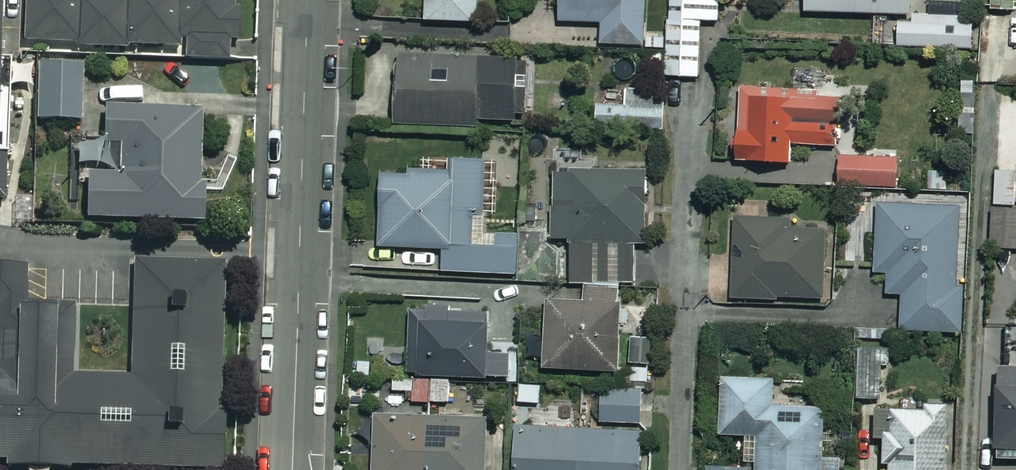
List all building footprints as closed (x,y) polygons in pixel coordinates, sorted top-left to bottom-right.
[(23,48),(183,52),(182,61),(234,62),(236,0),(24,0),(23,48)] [(479,0),(424,0),(423,21),(478,22),(479,0)] [(558,22),(601,23),(601,44),(644,45),(645,0),(559,0),(558,22)] [(699,78),(700,22),(717,22),(717,0),(667,0),(667,78),(699,78)] [(804,13),(909,15),(909,0),(804,0),(804,13)] [(992,12),(1015,11),(1015,0),(991,0),(992,12)] [(897,19),(897,47),(975,48),(975,20),(897,19)] [(643,76),(665,76),(665,53),(644,52),(643,76)] [(514,62),(396,58),(394,125),(476,128),(476,121),(519,122),(520,91),(513,91),(514,62)] [(83,67),(35,67),(35,123),(83,123),(83,67)] [(663,89),(623,91),(624,105),(595,106),(596,127),(665,124),(663,89)] [(834,94),(739,89),(735,162),(788,165),(789,145),(832,147),(834,94)] [(977,89),(960,89),(959,129),(975,129),(977,89)] [(201,110),(104,108),(103,146),(71,145),(70,174),(87,175),(86,221),(204,223),(204,183),(199,183),(201,110)] [(485,157),(451,157),(451,173),(380,172),(378,248),(443,250),(442,273),(518,274),(519,236),(483,235),(485,157)] [(895,157),(839,157),(839,187),(895,187),(895,157)] [(1013,173),(995,172),(994,204),(1012,205),(1013,173)] [(570,283),(670,282),(670,244),(645,244),(645,174),(551,174),(551,240),(570,240),(570,283)] [(958,207),(876,208),(876,274),(886,274),(887,295),(901,295),(901,332),(959,332),(958,207)] [(991,209),(990,249),(1015,250),(1015,209),(991,209)] [(824,224),(733,221),(730,296),(821,300),(824,224)] [(0,461),(0,469),(223,469),(222,267),(132,267),(132,379),(71,379),(71,313),(24,313),(23,269),(0,269),(0,461)] [(619,290),(583,289),(582,306),(545,304),(542,370),(615,373),(619,290)] [(488,312),(409,310),(407,376),(511,379),(512,353),(487,353),(488,312)] [(649,366),(651,342),(629,340),(628,364),(649,366)] [(880,349),(857,348),(855,397),(878,398),(880,349)] [(997,369),(995,459),(1015,459),(1015,369),(997,369)] [(450,380),(390,380),(390,392),(414,393),(414,403),(472,403),(472,386),(450,386),(450,380)] [(640,391),(602,390),(600,423),(638,425),(640,391)] [(945,402),(924,402),(923,408),(898,407),(898,401),(875,400),(874,439),(882,440),(881,465),(888,465),(888,469),(942,469),(945,402)] [(700,406),(698,463),(733,464),(733,469),(805,469),(806,436),(745,434),(746,407),(700,406)] [(373,414),(372,469),(485,469),(486,416),(373,414)] [(515,428),(514,469),(641,469),(643,433),(515,428)]
